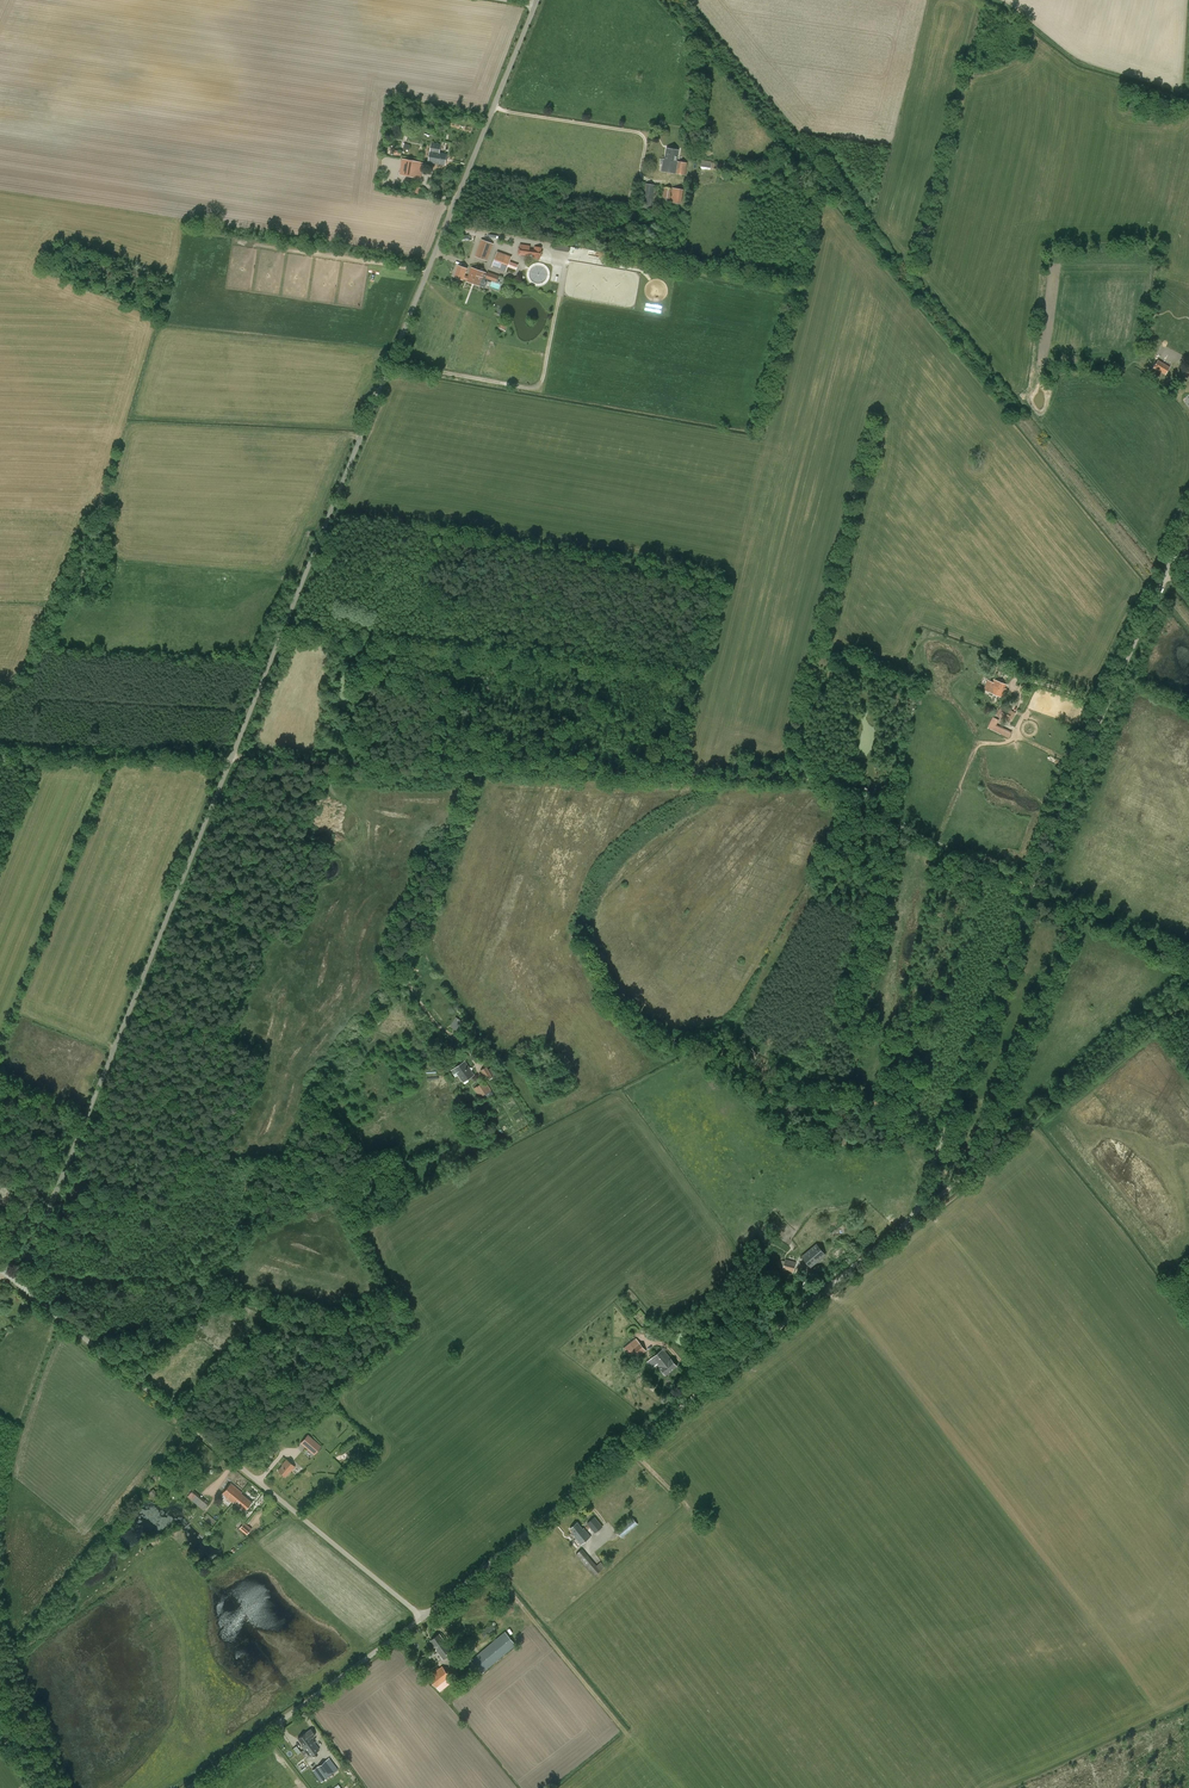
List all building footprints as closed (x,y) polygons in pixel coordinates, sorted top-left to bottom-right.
[(429,163),(445,166),(447,154),(440,153),(441,145),(432,143),(429,163)] [(667,148),(665,160),(664,160),(662,171),(685,175),(687,163),(677,162),(679,150),(667,148)] [(399,175),(421,179),(424,163),(402,159),(399,175)] [(642,207),(651,209),(655,185),(646,184),(642,207)] [(663,198),(663,202),(669,203),(672,188),(663,187),(661,197),(663,198)] [(670,202),(682,204),(684,190),(672,188),(670,202)] [(476,257),(487,261),(493,244),(481,240),(476,257)] [(530,246),(521,244),(519,254),(529,255),(530,246)] [(492,267),(506,272),(512,257),(498,251),(492,267)] [(464,279),(465,280),(467,277),(465,276),(467,269),(458,266),(454,277),(463,280),(464,279)] [(467,277),(465,280),(467,280),(467,282),(478,286),(482,275),(485,277),(486,277),(486,278),(488,279),(497,282),(499,276),(488,272),(487,274),(471,268),(468,277),(467,277)] [(1158,360),(1153,368),(1165,375),(1170,367),(1158,360)] [(983,690),(990,692),(1001,697),(1006,685),(994,680),(994,682),(988,679),(983,690)] [(378,686),(375,686),(368,685),(366,695),(374,696),(374,692),(377,692),(378,686)] [(999,716),(998,717),(1007,722),(1007,721),(1012,723),(1016,717),(1014,716),(1016,713),(1001,705),(996,715),(999,716)] [(986,725),(1008,737),(1010,734),(988,722),(986,725)] [(456,1017),(450,1027),(456,1030),(462,1021),(456,1017)] [(455,1077),(459,1074),(464,1082),(474,1075),(465,1062),(455,1068),(451,1071),(455,1077)] [(489,1069),(487,1066),(481,1070),(487,1080),(496,1075),(497,1077),(501,1075),(500,1073),(497,1074),(492,1067),(489,1069)] [(480,1097),(483,1096),(485,1099),(494,1094),(489,1086),(490,1085),(488,1082),(485,1081),(474,1088),(480,1097)] [(817,1244),(802,1256),(811,1267),(826,1255),(817,1244)] [(783,1268),(782,1271),(793,1273),(796,1261),(786,1258),(785,1261),(780,1260),(778,1267),(783,1268)] [(624,1348),(634,1361),(646,1351),(636,1338),(624,1348)] [(652,1368),(657,1364),(666,1375),(677,1366),(663,1349),(652,1358),(647,1362),(652,1368)] [(308,1434),(300,1443),(305,1448),(314,1455),(322,1446),(308,1434)] [(355,1445),(346,1449),(349,1456),(358,1451),(355,1445)] [(295,1467),(286,1459),(282,1465),(278,1470),(285,1476),(289,1472),(290,1472),(295,1467)] [(191,1473),(197,1478),(202,1470),(197,1466),(191,1473)] [(306,1469),(303,1472),(309,1477),(312,1474),(306,1469)] [(153,1478),(157,1480),(162,1474),(159,1471),(153,1478)] [(233,1503),(234,1502),(241,1493),(241,1494),(242,1493),(231,1484),(222,1494),(233,1503)] [(153,1489),(149,1493),(155,1498),(158,1494),(153,1489)] [(187,1496),(203,1510),(209,1504),(193,1490),(187,1496)] [(234,1502),(244,1511),(252,1502),(241,1494),(241,1493),(234,1502)] [(587,1523),(595,1533),(603,1527),(595,1517),(587,1523)] [(632,1518),(616,1531),(622,1538),(638,1524),(632,1518)] [(570,1529),(575,1535),(574,1536),(581,1544),(591,1536),(584,1528),(583,1529),(578,1522),(570,1529)] [(251,1528),(244,1523),(239,1529),(246,1535),(251,1528)] [(582,1549),(575,1555),(594,1576),(605,1566),(601,1561),(596,1565),(582,1549)] [(496,1628),(493,1624),(481,1633),(484,1637),(496,1628)] [(516,1645),(505,1632),(471,1660),(482,1673),(516,1645)] [(436,1649),(437,1651),(445,1645),(446,1646),(448,1645),(440,1634),(431,1640),(437,1649),(436,1649)] [(445,1645),(437,1651),(443,1659),(454,1652),(450,1646),(449,1646),(448,1645),(446,1646),(445,1645)] [(428,1677),(440,1692),(454,1680),(442,1666),(428,1677)] [(302,1747),(309,1757),(319,1749),(312,1740),(311,1741),(310,1739),(315,1735),(310,1729),(297,1738),(303,1746),(302,1747)] [(329,1758),(312,1770),(320,1782),(338,1769),(329,1758)]
